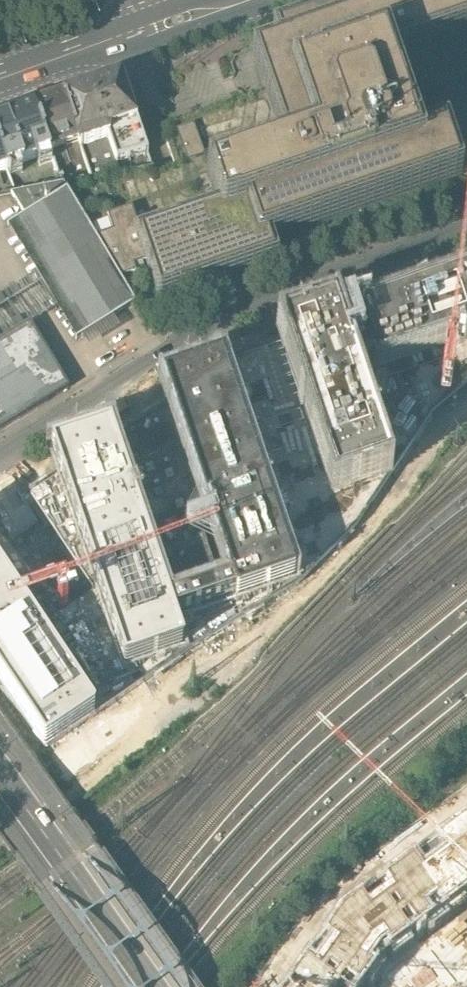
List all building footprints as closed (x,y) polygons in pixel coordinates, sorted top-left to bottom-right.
[(121,215),(132,211),(141,237),(138,239),(145,262),(158,303),(278,260),(272,241),(460,173),(455,154),(446,132),(420,141),(388,58),(443,40),(466,32),(466,0),(356,0),(274,29),(279,47),(252,57),(265,93),(255,97),(176,123),(190,166),(113,190),(121,215)] [(65,95),(80,142),(82,148),(108,139),(116,163),(148,152),(130,100),(122,76),(92,86),(65,95)] [(65,95),(34,106),(51,154),(57,167),(70,163),(65,147),(80,142),(65,95)] [(51,154),(34,106),(18,111),(0,118),(0,173),(51,154)] [(70,163),(57,167),(64,188),(154,169),(148,152),(116,163),(108,139),(82,148),(85,157),(70,163)] [(24,221),(7,231),(36,276),(57,313),(76,343),(132,308),(135,306),(120,279),(97,241),(64,188),(11,200),(24,221)] [(115,235),(97,241),(120,279),(136,274),(134,267),(145,262),(138,239),(141,237),(132,211),(121,215),(110,220),(115,235)] [(32,327),(45,319),(57,313),(36,276),(22,284),(0,299),(0,345),(32,327)] [(357,319),(337,326),(334,316),(280,334),(284,344),(244,359),(224,371),(222,364),(163,384),(170,405),(113,440),(110,432),(51,453),(60,478),(32,497),(101,598),(44,636),(0,573),(0,683),(43,745),(95,712),(192,644),(298,581),(356,524),(431,414),(466,384),(466,280),(357,319)] [(71,390),(32,327),(0,345),(0,435),(71,390)] [(383,958),(466,897),(466,828),(341,919),(292,986),(361,986),(383,958)]
